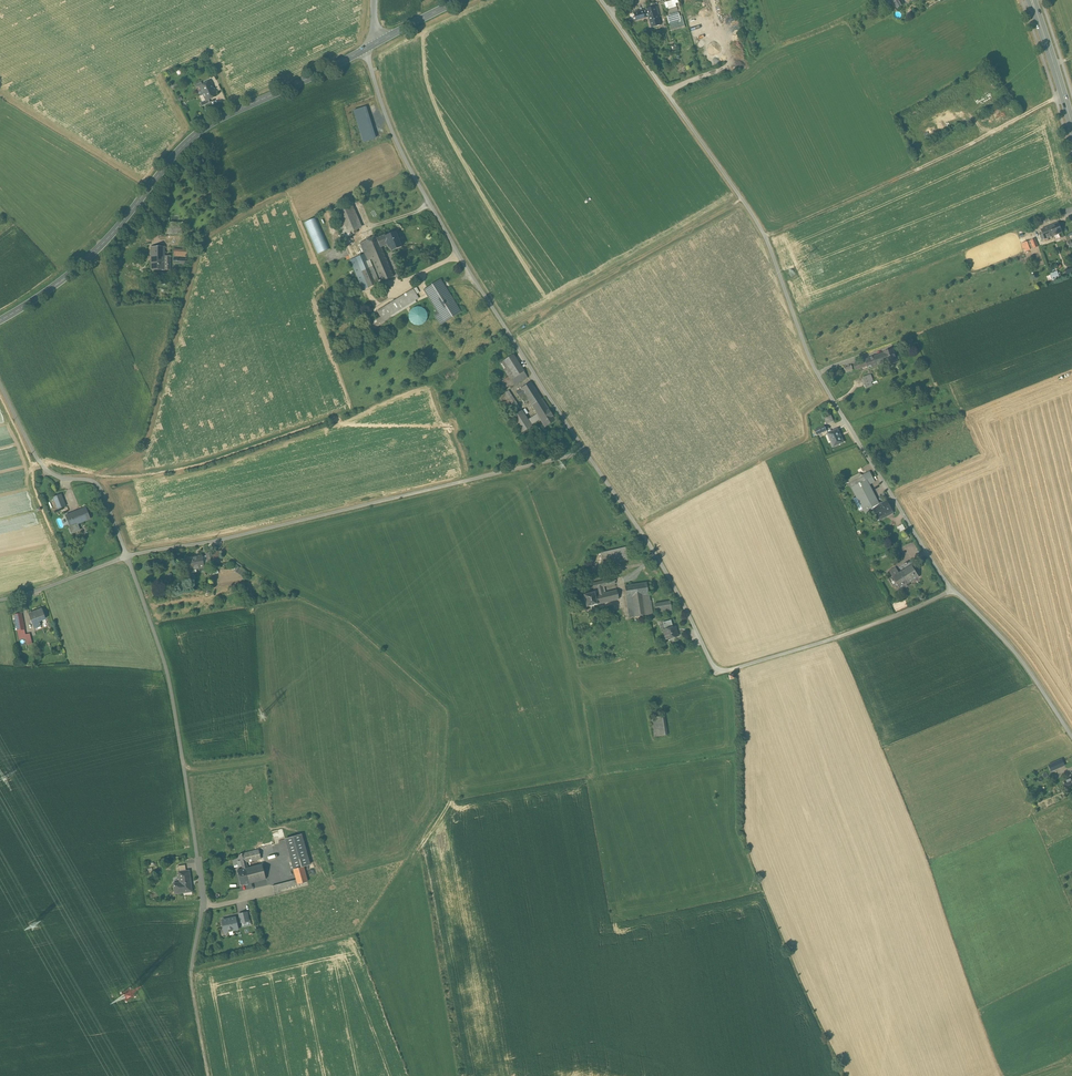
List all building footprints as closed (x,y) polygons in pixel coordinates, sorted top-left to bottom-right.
[(665,2),(667,9),(677,6),(676,3),(679,2),(679,0),(672,0),(665,2)] [(893,1),(897,8),(904,4),(902,0),(895,0),(893,1)] [(650,8),(645,9),(645,10),(634,13),(636,21),(641,19),(641,17),(648,15),(651,27),(650,27),(651,28),(661,25),(655,6),(650,8)] [(202,85),(200,87),(203,94),(213,89),(212,86),(212,85),(211,83),(210,82),(202,85)] [(177,83),(171,87),(174,93),(181,90),(177,83)] [(213,89),(203,94),(206,101),(209,100),(216,96),(217,95),(216,93),(214,92),(213,89)] [(364,107),(353,111),(363,143),(374,139),(364,107)] [(358,229),(347,204),(335,209),(345,235),(351,232),(357,230),(358,229)] [(330,249),(316,218),(304,223),(317,254),(330,249)] [(173,223),(164,223),(164,234),(173,234),(173,223)] [(182,223),(173,223),(173,234),(182,234),(182,223)] [(1058,223),(1041,230),(1043,234),(1045,239),(1062,232),(1058,223)] [(396,232),(386,236),(385,235),(377,238),(381,247),(387,245),(388,248),(390,247),(391,251),(402,247),(396,232)] [(377,238),(376,236),(364,241),(372,260),(381,282),(393,277),(377,238)] [(1035,239),(1026,242),(1029,250),(1038,247),(1035,239)] [(372,260),(364,241),(360,243),(365,254),(367,261),(371,259),(372,261),(372,260)] [(168,247),(151,247),(151,270),(165,270),(165,256),(168,256),(168,247)] [(174,257),(187,258),(187,250),(174,250),(174,257)] [(367,261),(365,254),(355,258),(368,288),(377,284),(367,261)] [(368,288),(355,258),(350,260),(363,290),(368,288)] [(1057,272),(1051,274),(1053,280),(1059,278),(1057,272)] [(461,312),(440,280),(424,290),(438,313),(435,315),(441,325),(461,312)] [(413,289),(377,311),(380,317),(367,325),(370,331),(384,323),(384,322),(391,318),(416,302),(415,300),(419,298),(413,289)] [(426,319),(427,316),(426,313),(424,310),(421,308),(418,307),(414,308),(411,310),(410,313),(409,316),(410,320),(412,323),(415,325),(418,325),(421,324),(424,322),(426,319)] [(513,355),(500,363),(504,370),(508,367),(517,361),(513,355)] [(865,360),(853,364),(855,370),(867,366),(865,360)] [(517,361),(508,367),(513,375),(509,378),(514,385),(527,376),(517,361)] [(847,372),(854,369),(852,364),(845,367),(847,372)] [(513,375),(508,367),(504,370),(509,378),(513,375)] [(869,375),(862,377),(866,388),(873,385),(869,375)] [(531,382),(521,389),(524,394),(534,387),(531,382)] [(534,387),(524,394),(525,395),(532,406),(541,399),(534,387)] [(521,389),(516,392),(520,399),(525,395),(524,394),(521,389)] [(511,408),(512,411),(517,408),(507,391),(497,397),(506,411),(511,408)] [(555,420),(541,399),(532,406),(537,414),(541,420),(545,426),(555,420)] [(531,427),(521,413),(512,419),(521,433),(531,427)] [(541,420),(537,414),(530,419),(533,425),(541,420)] [(831,415),(824,418),(827,424),(834,421),(831,415)] [(824,425),(815,430),(817,435),(827,430),(824,425)] [(837,429),(828,433),(834,446),(843,442),(837,429)] [(857,499),(871,491),(868,485),(860,489),(858,484),(872,477),(870,472),(849,483),(857,499)] [(872,477),(858,484),(860,489),(868,485),(875,481),(872,477)] [(871,491),(857,499),(862,511),(870,507),(878,521),(884,518),(883,516),(880,518),(874,507),(878,505),(871,491)] [(61,494),(53,497),(58,509),(66,506),(61,494)] [(878,505),(874,507),(880,518),(883,516),(892,511),(886,500),(878,505)] [(86,509),(73,514),(73,513),(66,516),(70,527),(71,526),(70,526),(79,522),(80,522),(81,522),(90,519),(86,508),(85,508),(86,509)] [(81,530),(79,522),(70,526),(71,526),(70,527),(72,534),(81,530)] [(898,526),(900,532),(906,529),(904,524),(898,526)] [(626,547),(600,553),(603,566),(629,560),(626,547)] [(217,550),(206,551),(208,566),(219,564),(217,550)] [(202,555),(185,558),(187,570),(189,570),(190,573),(197,572),(197,569),(204,568),(202,555)] [(899,573),(893,577),(900,588),(919,577),(912,565),(899,573)] [(236,572),(243,575),(246,569),(239,566),(236,572)] [(896,567),(889,571),(893,577),(899,573),(896,567)] [(613,580),(593,585),(594,591),(601,589),(614,586),(613,580)] [(645,583),(624,588),(626,599),(632,598),(642,595),(647,594),(645,583)] [(599,595),(596,596),(598,605),(619,600),(617,591),(602,595),(599,595)] [(595,593),(585,595),(587,607),(598,605),(596,596),(595,593)] [(647,594),(642,595),(646,615),(652,614),(650,601),(648,601),(647,594)] [(642,595),(632,598),(635,617),(646,615),(642,595)] [(632,598),(626,599),(629,618),(635,617),(632,598)] [(670,602),(653,604),(655,613),(671,611),(670,602)] [(42,609),(29,614),(32,624),(39,621),(46,618),(42,609)] [(21,615),(15,616),(18,631),(24,629),(21,615)] [(675,627),(663,630),(666,639),(677,636),(675,627)] [(24,629),(18,631),(19,639),(26,637),(25,634),(24,629)] [(664,715),(651,718),(654,737),(668,735),(664,715)] [(1062,761),(1049,766),(1052,772),(1064,766),(1062,761)] [(1064,781),(1066,786),(1069,785),(1071,784),(1071,778),(1064,781)] [(301,835),(285,839),(294,869),(303,866),(303,867),(310,865),(304,844),(301,835)] [(259,849),(244,853),(246,863),(261,859),(259,849)] [(244,853),(239,854),(243,869),(248,868),(246,863),(244,853)] [(248,868),(243,869),(237,870),(241,885),(247,883),(266,879),(262,864),(248,868)] [(303,866),(294,869),(296,879),(298,884),(307,882),(303,867),(303,866)] [(186,871),(179,872),(181,886),(174,887),(175,894),(187,892),(187,891),(192,890),(189,871),(186,871)] [(266,879),(247,883),(249,890),(264,886),(263,885),(267,884),(266,879)] [(296,879),(272,886),(274,891),(298,884),(296,879)] [(247,912),(239,914),(241,923),(249,921),(247,912)] [(235,917),(222,920),(223,924),(222,924),(222,926),(222,927),(223,929),(224,929),(227,928),(228,931),(230,931),(232,931),(233,930),(238,929),(235,917)]
